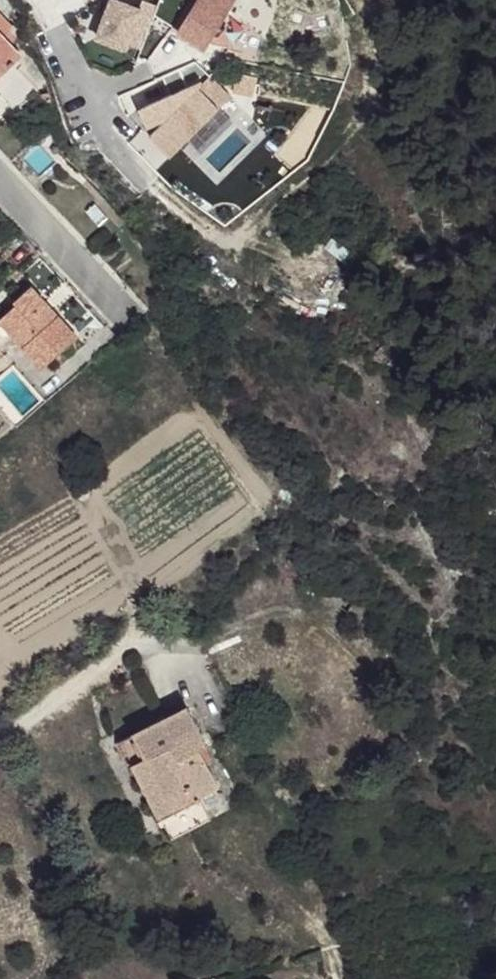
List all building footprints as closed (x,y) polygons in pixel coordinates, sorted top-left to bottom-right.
[(208,46),(233,0),(164,0),(154,16),(208,46)] [(0,13),(0,34),(1,35),(11,25),(0,13)] [(0,34),(0,94),(15,111),(45,83),(28,53),(15,40),(20,34),(11,25),(1,35),(0,34)] [(3,316),(47,365),(77,338),(52,310),(47,314),(40,307),(45,302),(30,287),(13,302),(15,305),(3,316)] [(40,307),(47,314),(52,310),(45,302),(40,307)] [(47,365),(3,316),(0,319),(0,348),(13,336),(42,368),(47,365)] [(186,705),(119,739),(140,779),(153,772),(166,797),(153,804),(159,816),(176,807),(189,831),(210,820),(198,796),(218,786),(199,749),(207,745),(186,705)] [(166,797),(153,772),(140,779),(153,804),(166,797)]
